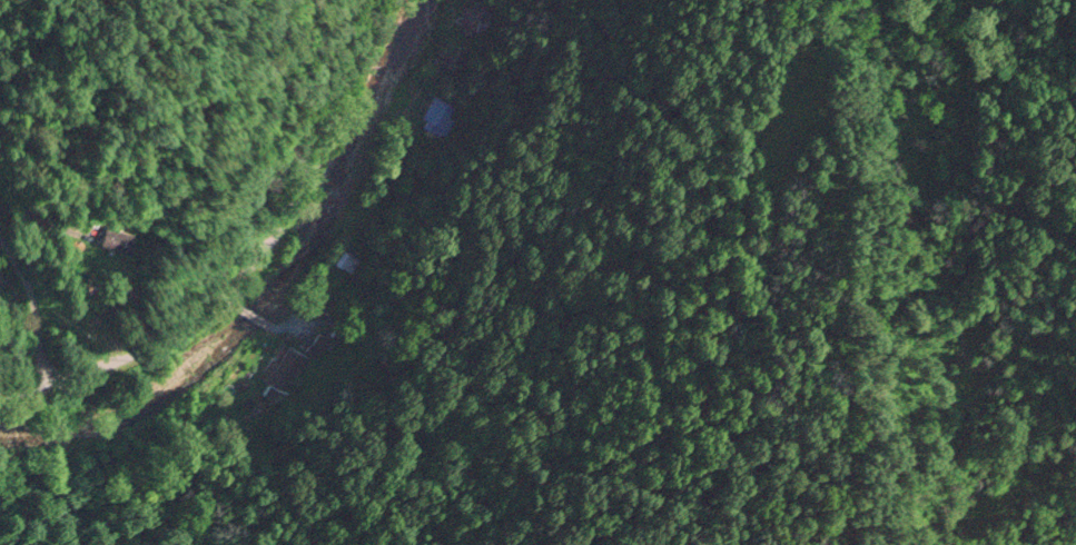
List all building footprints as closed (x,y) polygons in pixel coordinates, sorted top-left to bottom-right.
[(472,8),(493,13),(485,43),(464,38),(472,8)] [(95,246),(102,228),(130,239),(124,257),(95,246)] [(328,264),(336,247),(364,261),(356,277),(328,264)]
